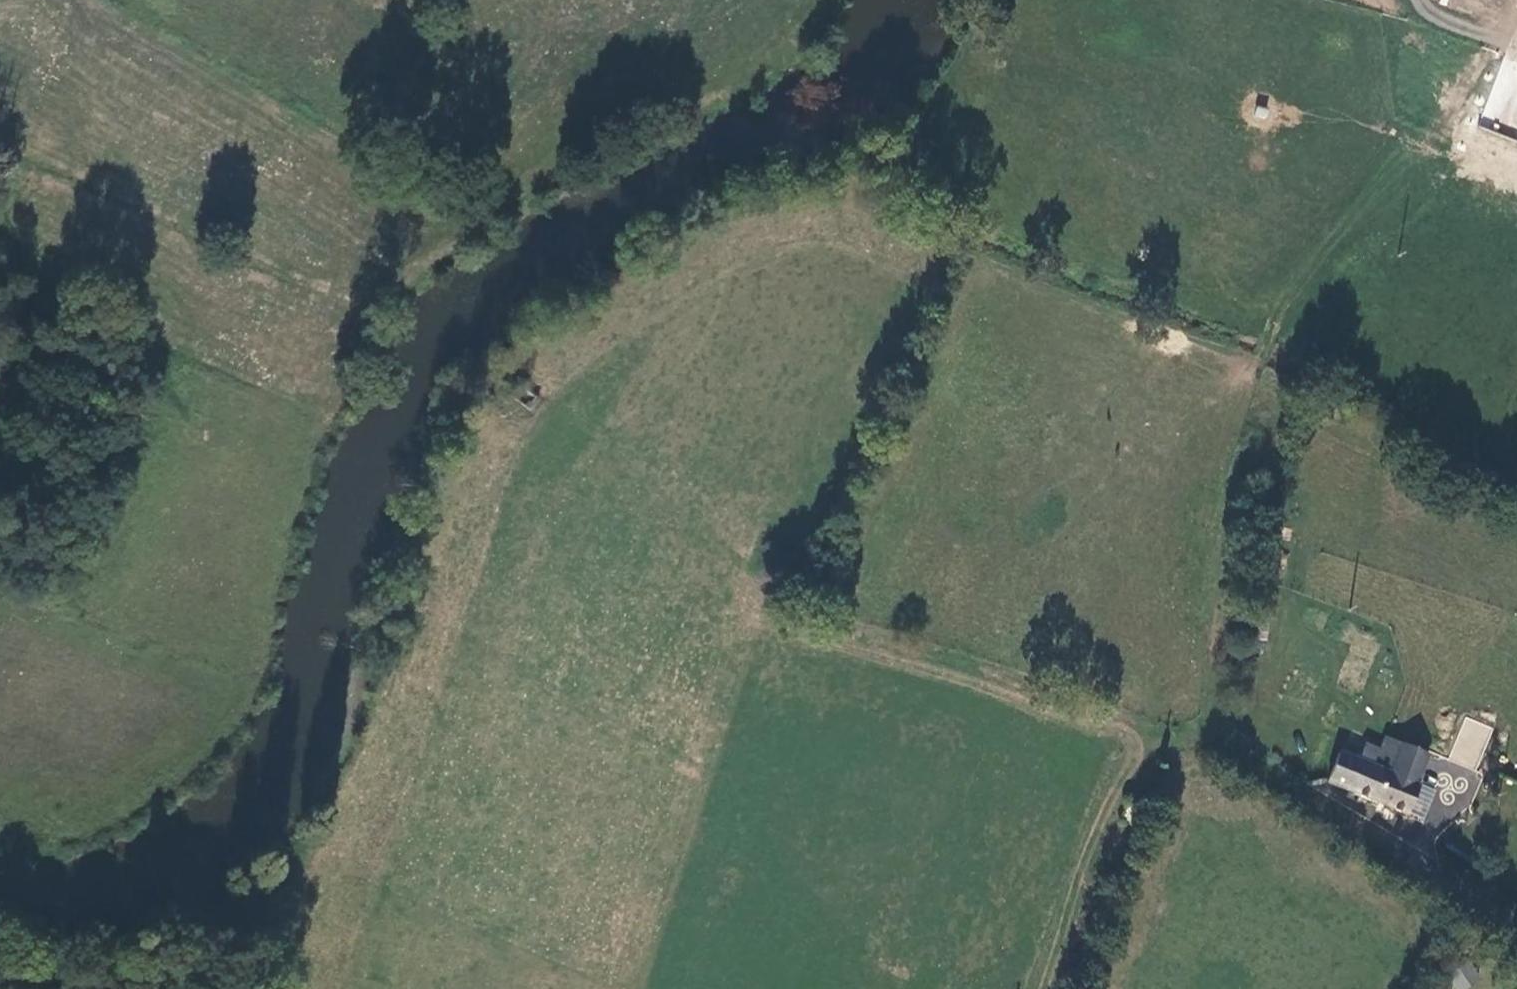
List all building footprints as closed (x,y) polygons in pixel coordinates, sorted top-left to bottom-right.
[(1377,760),(1374,768),(1409,782),(1395,813),(1407,818),(1419,788),(1415,786),(1427,759),(1385,742),(1377,760)] [(1326,783),(1395,813),(1409,782),(1374,768),(1357,761),(1340,754),(1326,783)] [(1360,754),(1357,761),(1374,768),(1377,760),(1360,754)] [(1457,988),(1464,988),(1480,976),(1464,957),(1444,973),(1457,988)]
